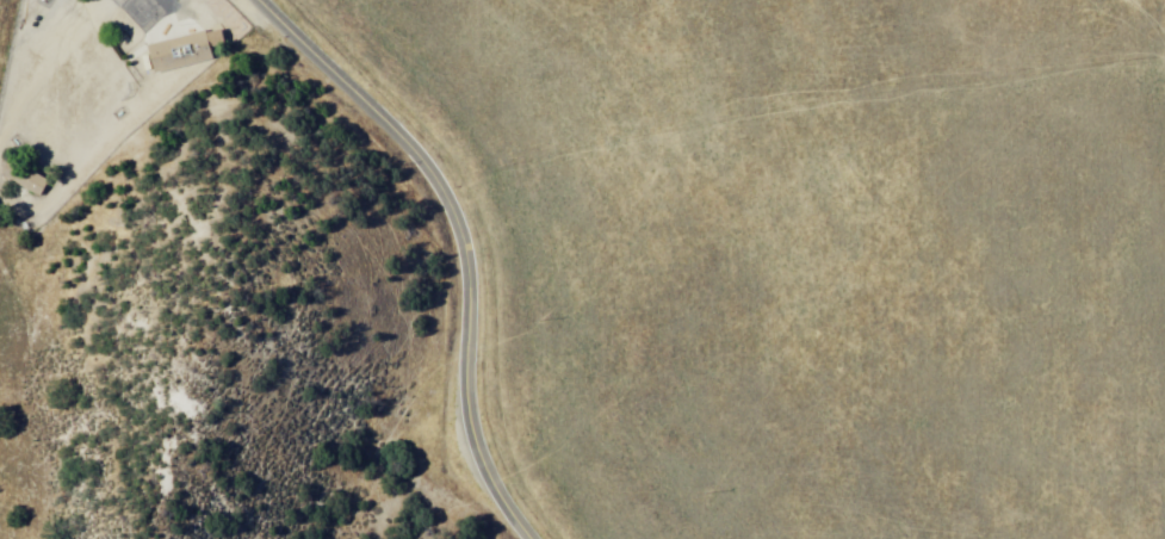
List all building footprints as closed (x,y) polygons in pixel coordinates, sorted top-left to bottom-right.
[(116,1),(117,0),(179,0),(145,32),(116,1)] [(141,47),(207,30),(215,54),(148,72),(141,47)] [(38,197),(0,180),(0,174),(7,159),(48,176),(38,197)]
